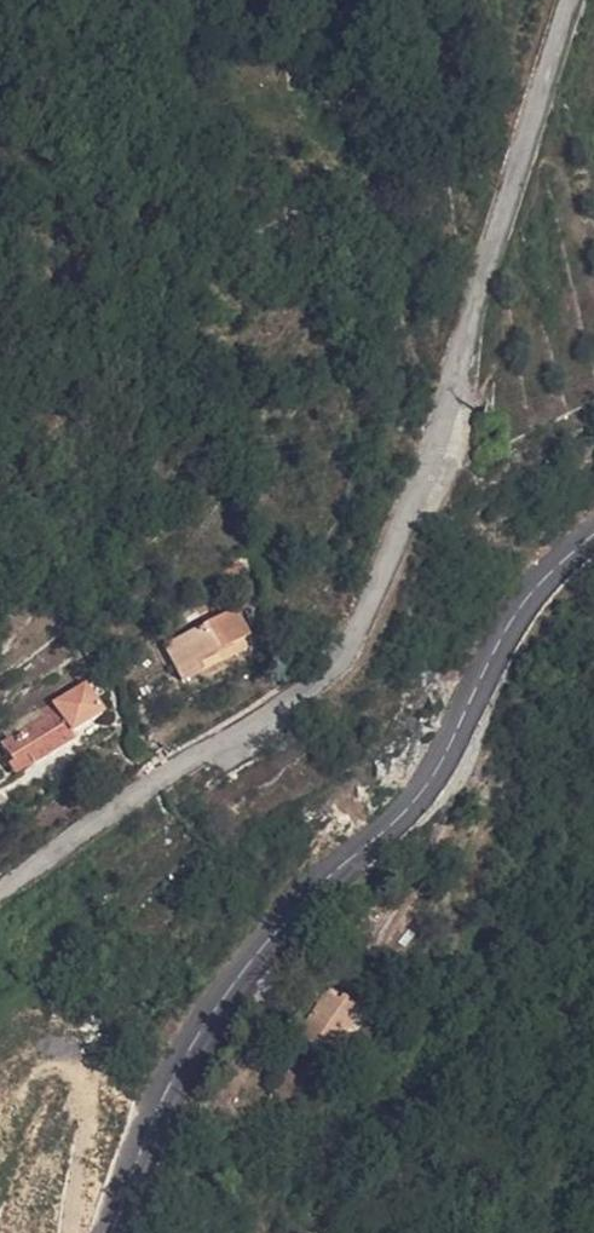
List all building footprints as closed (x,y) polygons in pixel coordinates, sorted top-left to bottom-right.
[(188,669),(251,640),(239,613),(175,644),(188,669)] [(56,704),(0,736),(0,762),(5,759),(9,765),(71,731),(56,704)] [(344,968),(309,1004),(334,1026),(371,983),(357,971),(352,974),(344,968)]
